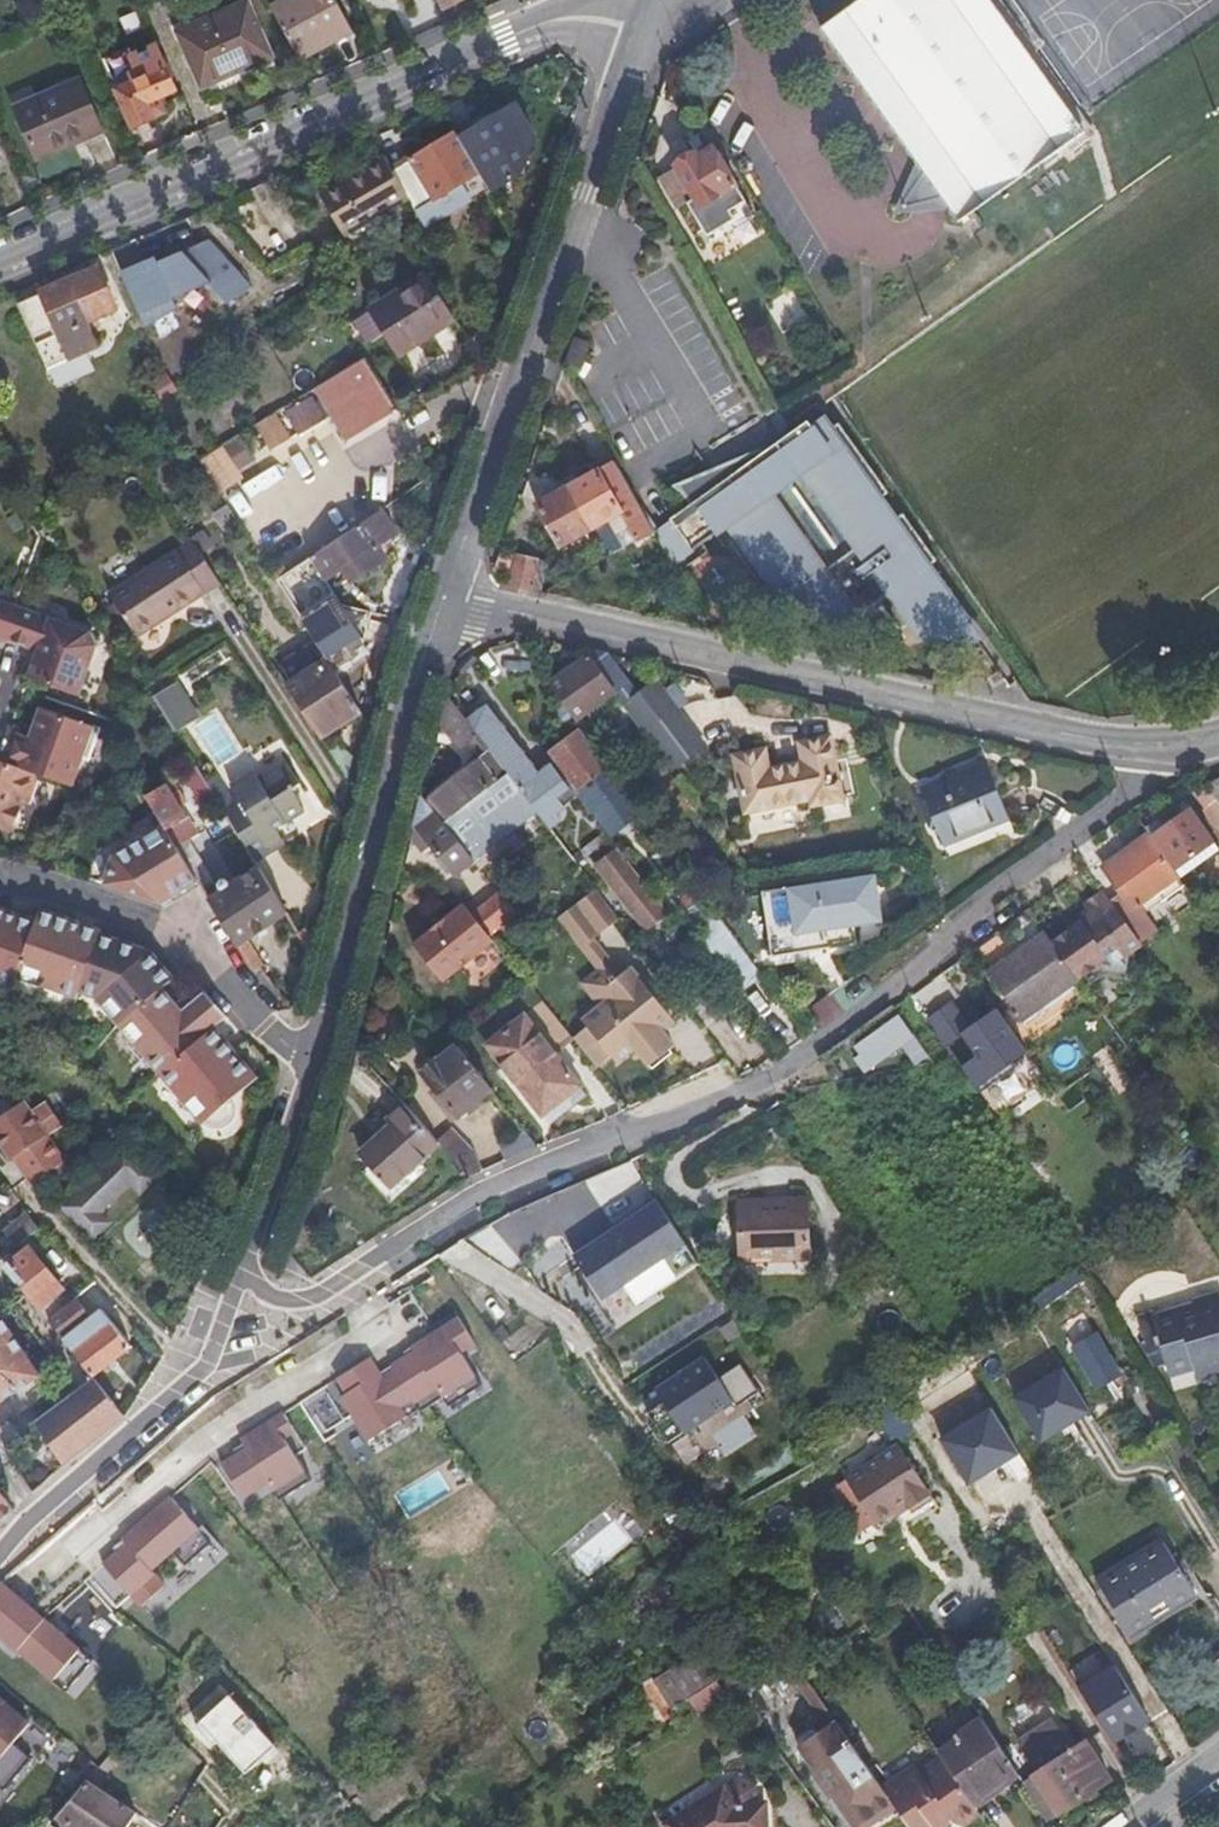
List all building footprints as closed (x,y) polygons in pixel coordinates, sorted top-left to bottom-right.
[(272,7),(297,53),(301,59),(329,44),(353,31),(335,0),(285,0),(272,7)] [(464,0),(438,0),(444,10),(464,0)] [(851,15),(848,10),(820,30),(915,162),(894,214),(949,210),(958,222),(1085,131),(991,0),(872,0),(851,15)] [(1085,131),(1093,125),(1002,0),(991,0),(1085,131)] [(202,88),(272,57),(249,2),(178,33),(202,88)] [(117,89),(134,129),(155,120),(154,117),(165,112),(159,98),(177,91),(168,70),(158,47),(134,57),(132,53),(106,64),(117,89)] [(103,132),(81,79),(15,108),(37,160),(103,132)] [(480,173),(492,193),(522,176),(537,138),(516,103),(459,137),(480,173)] [(424,225),(441,215),(471,198),(463,184),(480,173),(459,137),(456,132),(392,171),(409,199),(424,225)] [(709,144),(674,166),(676,168),(693,198),(686,203),(706,236),(733,220),(737,226),(754,215),(709,144)] [(345,237),(409,199),(392,171),(383,156),(320,194),(345,237)] [(659,177),(677,208),(686,203),(693,198),(676,168),(659,177)] [(209,241),(125,279),(144,329),(176,310),(170,296),(205,279),(226,303),(251,288),(209,241)] [(18,304),(48,370),(68,360),(69,361),(100,347),(89,323),(117,311),(98,268),(39,293),(39,294),(18,304)] [(455,319),(426,274),(370,310),(384,332),(399,355),(455,319)] [(782,331),(807,318),(793,290),(767,304),(782,331)] [(384,332),(370,310),(353,322),(363,337),(372,340),(384,332)] [(580,368),(589,342),(576,337),(566,363),(580,368)] [(365,359),(316,388),(316,389),(334,419),(360,404),(372,425),(396,411),(365,359)] [(347,440),(372,425),(360,404),(334,419),(347,440)] [(893,521),(878,501),(828,431),(821,420),(812,426),(808,421),(766,451),(764,448),(672,486),(682,494),(691,505),(671,519),(677,527),(660,540),(675,567),(730,527),(738,538),(731,542),(773,602),(780,597),(786,606),(820,604),(831,616),(863,624),(858,617),(891,594),(917,631),(972,632),(926,568),(893,521)] [(839,424),(828,431),(878,501),(889,493),(839,424)] [(249,458),(236,438),(224,446),(237,466),(249,458)] [(241,476),(222,448),(203,460),(217,481),(219,483),(220,485),(222,488),(241,476)] [(615,462),(572,487),(595,528),(622,513),(637,540),(654,530),(615,462)] [(246,502),(276,480),(269,471),(239,492),(246,502)] [(595,528),(572,487),(537,506),(560,548),(595,528)] [(242,526),(227,503),(215,512),(231,534),(242,526)] [(397,534),(382,511),(311,558),(326,581),(344,569),(352,581),(386,559),(378,547),(397,534)] [(280,527),(295,559),(328,544),(313,512),(280,527)] [(903,514),(893,521),(926,568),(937,561),(903,514)] [(677,527),(671,519),(655,531),(660,540),(677,527)] [(192,541),(110,594),(135,633),(165,614),(168,618),(220,584),(192,541)] [(517,555),(500,551),(494,568),(502,584),(511,586),(517,555)] [(511,586),(541,593),(549,563),(517,555),(511,586)] [(287,574),(278,580),(308,626),(341,603),(326,581),(311,558),(287,574)] [(282,567),(272,574),(277,581),(278,580),(287,574),(282,567)] [(3,639),(15,606),(0,600),(0,638),(3,639)] [(820,604),(786,606),(831,616),(820,604)] [(27,678),(79,696),(97,646),(90,631),(15,606),(3,639),(37,651),(27,678)] [(135,633),(138,637),(168,618),(165,614),(135,633)] [(549,684),(577,721),(616,692),(624,704),(637,694),(607,654),(583,649),(588,655),(549,684)] [(321,738),(361,712),(328,660),(288,686),(321,738)] [(628,704),(678,775),(713,751),(663,680),(628,704)] [(176,732),(195,721),(182,700),(188,697),(178,682),(153,696),(176,732)] [(195,721),(201,718),(188,697),(182,700),(195,721)] [(441,728),(462,747),(477,732),(468,721),(449,698),(441,728)] [(72,787),(94,727),(40,708),(33,728),(30,736),(9,729),(0,756),(0,761),(40,775),(72,787)] [(537,812),(548,825),(560,817),(558,814),(560,811),(551,798),(555,795),(539,775),(498,722),(493,726),(482,711),(468,721),(477,732),(491,751),(509,774),(537,812)] [(567,785),(572,792),(606,766),(579,731),(546,757),(552,765),(567,785)] [(768,770),(765,751),(735,757),(746,812),(811,798),(813,805),(842,799),(830,738),(800,744),(804,762),(768,770)] [(350,762),(340,747),(332,754),(342,769),(350,762)] [(491,751),(426,801),(444,823),(509,774),(491,751)] [(14,833),(24,803),(30,805),(40,775),(0,761),(0,828),(14,833)] [(276,829),(305,811),(291,788),(300,782),(286,761),(258,778),(254,772),(230,786),(237,796),(232,799),(216,775),(206,781),(219,801),(256,861),(285,843),(276,829)] [(1008,818),(986,763),(921,790),(944,844),(1008,818)] [(206,809),(219,801),(206,781),(197,765),(184,773),(206,809)] [(552,765),(539,775),(555,795),(567,785),(552,765)] [(456,876),(475,861),(537,812),(509,774),(444,823),(426,801),(423,796),(411,840),(422,853),(431,845),(456,876)] [(1207,784),(1208,785),(1218,801),(1218,779),(1207,784)] [(163,824),(178,848),(188,842),(198,835),(167,784),(146,796),(163,824)] [(1208,785),(1198,791),(1209,806),(1204,810),(1218,831),(1218,801),(1208,785)] [(1184,800),(1178,804),(1184,813),(1190,809),(1184,800)] [(1218,853),(1218,849),(1190,809),(1184,813),(1178,804),(1146,828),(1183,879),(1218,853)] [(114,854),(104,883),(162,903),(198,881),(178,848),(163,824),(114,854)] [(1141,943),(1158,930),(1146,913),(1140,904),(1178,876),(1148,835),(1103,868),(1122,894),(1111,902),(1141,943)] [(198,881),(203,891),(213,884),(188,842),(178,848),(198,881)] [(668,915),(616,850),(596,865),(647,931),(668,915)] [(259,866),(209,900),(238,947),(252,970),(258,967),(263,965),(248,941),(288,914),(259,866)] [(798,889),(771,895),(784,959),(814,953),(813,949),(834,944),(835,949),(868,943),(864,924),(892,919),(883,873),(825,884),(827,894),(800,899),(798,889)] [(1146,913),(1186,885),(1179,876),(1178,876),(1140,904),(1146,913)] [(582,948),(619,920),(596,890),(559,918),(582,948)] [(518,913),(500,892),(473,915),(490,936),(518,913)] [(1113,965),(1142,944),(1141,943),(1111,902),(1104,892),(1084,906),(1092,916),(1054,944),(1079,978),(1108,957),(1113,965)] [(702,935),(743,990),(761,976),(720,921),(704,900),(691,910),(707,931),(702,935)] [(473,915),(464,905),(414,946),(444,982),(494,941),(490,936),(473,915)] [(0,908),(0,984),(13,989),(17,977),(37,921),(0,908)] [(101,930),(41,909),(37,921),(17,977),(77,998),(79,992),(100,933),(101,930)] [(297,934),(308,951),(309,947),(313,936),(307,927),(300,932),(297,934)] [(163,988),(175,979),(151,951),(100,933),(79,992),(96,998),(119,1025),(163,988)] [(1022,1020),(1079,978),(1054,944),(1046,933),(989,974),(1022,1020)] [(669,1017),(630,967),(615,978),(613,974),(609,977),(612,981),(597,992),(604,1000),(581,1018),(586,1024),(571,1035),(593,1064),(607,1053),(612,1060),(631,1046),(646,1066),(671,1047),(656,1027),(669,1017)] [(119,1025),(160,1074),(215,1027),(227,1017),(205,992),(183,1011),(163,988),(119,1025)] [(1025,1051),(994,1005),(968,1023),(949,996),(921,1015),(945,1050),(962,1038),(975,1057),(963,1066),(976,1085),(1025,1051)] [(538,1003),(486,1045),(543,1117),(580,1087),(581,1086),(553,1050),(567,1038),(538,1003)] [(906,1004),(899,1009),(916,1031),(923,1026),(906,1004)] [(899,1009),(895,1012),(912,1034),(916,1031),(899,1009)] [(895,1012),(883,1021),(900,1044),(901,1043),(910,1055),(926,1052),(912,1034),(895,1012)] [(257,1076),(215,1027),(160,1074),(161,1075),(200,1122),(202,1124),(204,1122),(206,1124),(210,1127),(216,1129),(221,1128),(227,1125),(231,1122),(234,1118),(235,1114),(235,1110),(234,1106),(233,1103),(230,1100),(257,1076)] [(491,1088),(458,1047),(424,1075),(457,1115),(491,1088)] [(187,1133),(200,1122),(161,1075),(148,1087),(187,1133)] [(588,1097),(580,1087),(543,1117),(551,1126),(588,1097)] [(33,1182),(63,1159),(45,1135),(62,1122),(46,1101),(30,1114),(21,1102),(0,1118),(0,1142),(13,1159),(15,1158),(33,1182)] [(391,1187),(439,1143),(437,1141),(403,1104),(387,1118),(394,1125),(361,1155),(391,1187)] [(474,1152),(451,1129),(437,1141),(439,1143),(469,1177),(482,1171),(474,1152)] [(158,1176),(125,1143),(61,1206),(93,1240),(111,1222),(103,1212),(131,1184),(141,1194),(158,1176)] [(684,1246),(655,1201),(572,1254),(601,1299),(684,1246)] [(808,1202),(738,1203),(741,1257),(810,1256),(808,1202)] [(38,1228),(26,1214),(5,1231),(17,1247),(38,1228)] [(6,1266),(48,1320),(73,1300),(30,1247),(6,1266)] [(1218,1367),(1218,1293),(1193,1300),(1195,1306),(1152,1318),(1158,1335),(1144,1339),(1144,1342),(1140,1344),(1154,1367),(1166,1364),(1169,1373),(1194,1366),(1193,1364),(1211,1359),(1214,1369),(1218,1367)] [(65,1340),(93,1318),(77,1297),(73,1300),(48,1320),(65,1340)] [(131,1346),(102,1310),(93,1318),(65,1340),(93,1376),(131,1346)] [(1136,1315),(1144,1339),(1158,1335),(1152,1318),(1150,1311),(1136,1315)] [(0,1316),(0,1401),(39,1375),(0,1316)] [(378,1372),(369,1356),(333,1377),(343,1395),(339,1397),(367,1445),(413,1419),(406,1408),(438,1389),(442,1396),(474,1378),(459,1352),(473,1344),(458,1318),(412,1344),(415,1350),(378,1372)] [(1120,1374),(1096,1333),(1074,1346),(1098,1388),(1120,1374)] [(716,1379),(703,1359),(653,1391),(682,1437),(733,1404),(716,1379)] [(1214,1369),(1211,1359),(1193,1364),(1194,1366),(1198,1382),(1216,1377),(1214,1369)] [(716,1379),(733,1404),(757,1387),(740,1363),(716,1379)] [(1089,1411),(1062,1365),(1012,1395),(1038,1440),(1089,1411)] [(31,1426),(63,1466),(125,1417),(93,1376),(31,1426)] [(1018,1450),(989,1405),(938,1438),(967,1483),(1018,1450)] [(293,1433),(281,1412),(237,1438),(242,1448),(220,1460),(242,1498),(266,1485),(275,1492),(305,1474),(284,1438),(293,1433)] [(835,1494),(859,1532),(874,1522),(875,1524),(906,1504),(913,1514),(935,1499),(899,1445),(846,1479),(850,1485),(835,1494)] [(15,1510),(0,1489),(0,1524),(15,1510)] [(199,1530),(168,1495),(120,1538),(125,1543),(103,1562),(141,1604),(162,1585),(151,1573),(199,1530)] [(1194,1592),(1163,1540),(1098,1582),(1130,1633),(1194,1592)] [(0,1584),(0,1635),(54,1680),(81,1647),(2,1581),(0,1584)] [(810,1621),(822,1639),(841,1626),(828,1608),(810,1621)] [(809,1683),(783,1647),(755,1668),(780,1703),(809,1683)] [(970,1699),(991,1684),(968,1648),(946,1663),(970,1699)] [(697,1652),(653,1680),(671,1709),(688,1698),(714,1681),(697,1652)] [(1151,1723),(1115,1664),(1080,1685),(1115,1745),(1151,1723)] [(653,1680),(651,1678),(633,1689),(656,1725),(674,1714),(671,1709),(653,1680)] [(0,1698),(0,1756),(29,1723),(0,1698)] [(971,1800),(1015,1769),(981,1717),(955,1735),(957,1739),(939,1751),(971,1800)] [(877,1819),(896,1806),(882,1787),(836,1722),(799,1748),(815,1770),(819,1768),(836,1792),(832,1795),(852,1824),(871,1810),(877,1819)] [(1111,1779),(1087,1741),(1031,1776),(1032,1777),(1056,1815),(1111,1779)] [(981,1814),(975,1806),(971,1800),(941,1757),(919,1772),(914,1764),(882,1787),(896,1806),(909,1826),(938,1826),(950,1818),(953,1822),(964,1826),(981,1814)] [(836,1792),(819,1768),(815,1770),(832,1795),(836,1792)] [(1020,1775),(1015,1769),(971,1800),(975,1806),(1020,1775)] [(735,1804),(759,1803),(757,1785),(740,1777),(724,1787),(735,1804)] [(1056,1815),(1032,1777),(1024,1782),(1022,1784),(1046,1821),(1056,1815)] [(86,1781),(57,1816),(74,1826),(127,1826),(137,1813),(86,1781)] [(724,1787),(665,1824),(667,1826),(767,1826),(765,1802),(759,1803),(735,1804),(724,1787)] [(877,1819),(871,1810),(852,1824),(854,1826),(866,1826),(877,1819)] [(950,1818),(938,1826),(947,1826),(953,1822),(950,1818)]
